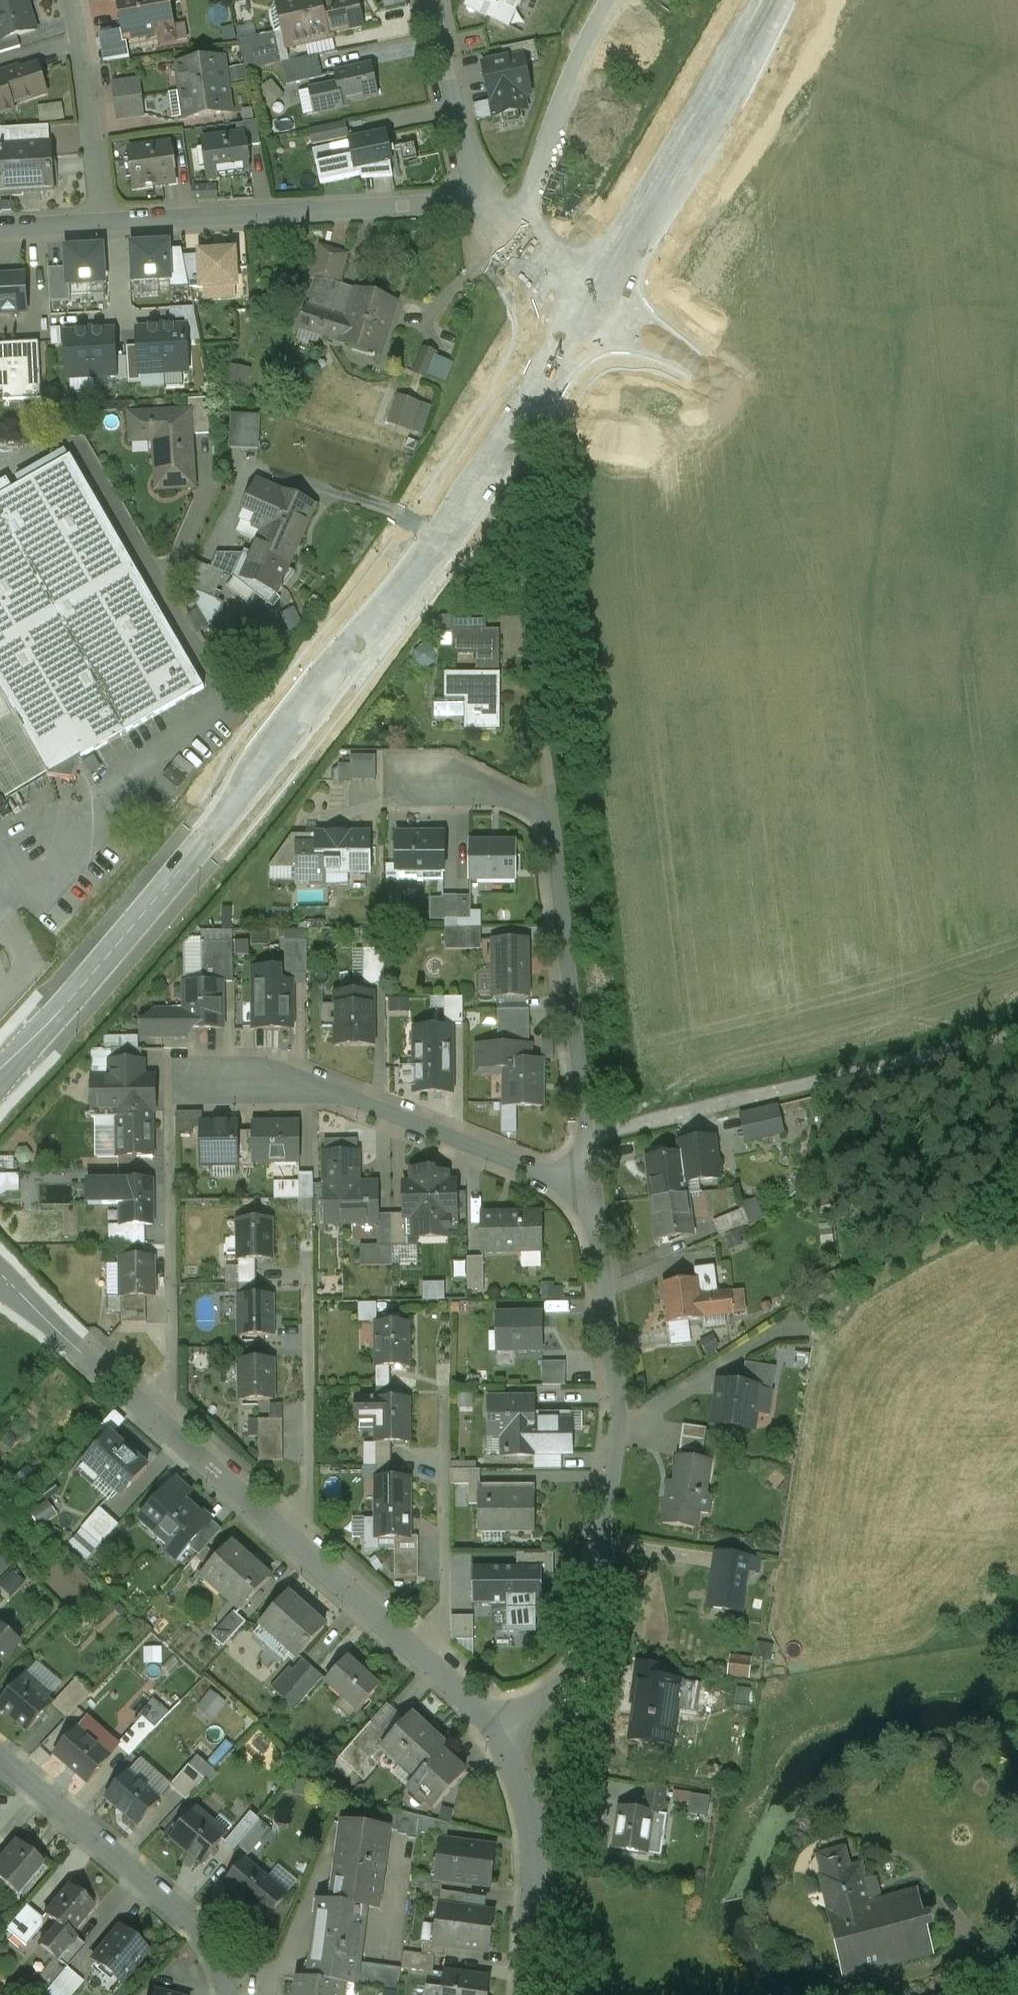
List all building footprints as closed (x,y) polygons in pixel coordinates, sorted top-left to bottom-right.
[(0,5),(0,43),(18,37),(36,31),(26,0),(17,0),(0,5)] [(118,1),(124,36),(139,33),(139,32),(143,31),(144,36),(159,33),(161,45),(176,42),(169,0),(118,0),(118,1)] [(276,2),(277,4),(283,3),(293,47),(334,38),(333,34),(364,27),(358,0),(342,0),(322,4),(321,0),(285,0),(276,2)] [(389,8),(409,4),(408,0),(388,0),(389,8)] [(467,7),(491,19),(500,0),(470,0),(467,7)] [(491,19),(509,27),(522,0),(500,0),(491,19)] [(276,2),(271,13),(275,33),(267,35),(268,40),(270,49),(287,46),(287,49),(293,47),(283,3),(277,4),(276,2)] [(21,48),(18,37),(0,43),(0,55),(21,48)] [(268,40),(240,45),(246,71),(283,64),(290,62),(287,49),(287,46),(270,49),(268,40)] [(523,51),(482,60),(494,116),(529,108),(525,94),(532,92),(523,51)] [(290,62),(283,64),(287,85),(323,78),(318,56),(290,62)] [(205,62),(198,63),(196,63),(196,64),(179,66),(183,92),(227,86),(223,60),(207,62),(205,62)] [(0,74),(0,117),(15,112),(13,106),(47,96),(38,66),(19,72),(18,68),(0,74)] [(371,66),(336,74),(340,90),(316,95),(320,113),(348,107),(347,102),(378,95),(371,66)] [(138,81),(115,84),(117,101),(141,98),(138,81)] [(277,101),(285,96),(277,82),(268,86),(277,101)] [(227,86),(183,92),(187,119),(203,117),(205,117),(205,116),(212,115),(212,116),(214,116),(214,115),(230,113),(227,86)] [(141,98),(117,101),(119,118),(143,115),(141,98)] [(65,103),(43,106),(45,119),(66,117),(65,103)] [(256,122),(244,124),(244,125),(238,125),(239,136),(245,135),(247,148),(248,148),(261,146),(256,122)] [(345,123),(310,130),(313,145),(349,138),(345,123)] [(50,127),(2,130),(3,149),(51,146),(50,127)] [(353,159),(317,166),(321,185),(363,176),(362,172),(393,165),(386,134),(349,142),(353,159)] [(239,136),(203,141),(208,180),(219,178),(219,179),(221,178),(227,177),(227,178),(229,177),(250,174),(249,162),(250,162),(249,160),(247,150),(248,149),(248,148),(247,148),(245,135),(239,136)] [(171,145),(129,151),(135,190),(145,188),(145,189),(147,188),(147,187),(153,187),(153,188),(155,187),(177,184),(175,171),(176,171),(175,169),(174,160),(174,159),(174,158),(173,158),(171,145)] [(0,149),(0,195),(55,192),(52,146),(51,146),(3,149),(0,149)] [(171,243),(131,245),(134,285),(173,283),(171,243)] [(107,244),(68,247),(70,286),(109,284),(107,244)] [(346,255),(321,247),(313,277),(338,284),(346,255)] [(239,249),(199,251),(200,255),(201,287),(202,291),(204,290),(237,289),(241,288),(239,249)] [(200,255),(184,256),(191,288),(201,287),(200,255)] [(24,276),(11,277),(13,313),(26,312),(24,276)] [(0,278),(0,314),(13,313),(11,277),(0,278)] [(204,290),(205,301),(237,299),(237,289),(204,290)] [(395,305),(357,293),(349,320),(342,342),(380,354),(395,305)] [(308,307),(301,330),(342,342),(349,320),(308,307)] [(186,328),(163,329),(165,372),(188,370),(186,328)] [(163,329),(141,330),(142,347),(143,373),(165,372),(163,329)] [(113,333),(90,334),(93,376),(115,375),(113,333)] [(90,334),(68,335),(70,377),(93,376),(90,334)] [(3,385),(4,402),(42,400),(39,344),(0,346),(0,385),(3,385)] [(142,347),(128,348),(130,382),(143,382),(143,373),(142,347)] [(448,384),(457,362),(426,349),(416,371),(448,384)] [(229,390),(249,394),(254,369),(234,365),(229,390)] [(425,436),(436,406),(400,393),(389,423),(425,436)] [(213,399),(189,400),(189,412),(191,412),(192,436),(215,435),(213,399)] [(189,412),(130,415),(132,443),(150,442),(155,436),(162,435),(168,441),(169,446),(159,457),(160,475),(157,479),(157,491),(195,489),(192,436),(191,412),(189,412)] [(262,449),(263,416),(233,416),(233,449),(262,449)] [(71,458),(14,491),(8,480),(0,484),(0,789),(7,801),(204,689),(71,458)] [(241,512),(255,519),(250,529),(262,534),(281,490),(258,480),(241,512)] [(262,534),(242,578),(279,594),(318,508),(281,490),(262,534)] [(224,575),(195,563),(185,587),(214,599),(224,575)] [(486,616),(452,617),(452,631),(486,630),(486,616)] [(452,617),(441,617),(430,633),(452,633),(452,631),(452,617)] [(486,630),(452,631),(452,633),(452,655),(476,655),(476,674),(500,674),(500,631),(487,631),(486,630)] [(476,674),(445,674),(445,702),(465,702),(465,716),(465,731),(500,731),(500,674),(476,674)] [(465,702),(445,702),(435,702),(435,716),(465,716),(465,702)] [(353,764),(340,765),(340,780),(380,779),(379,754),(353,755),(353,764)] [(324,835),(292,836),(269,868),(296,868),(296,884),(326,884),(326,873),(324,873),(324,835)] [(370,835),(324,835),(324,873),(349,873),(370,873),(370,835)] [(443,835),(397,835),(398,882),(444,882),(443,835)] [(515,843),(470,843),(470,880),(515,880),(515,843)] [(349,873),(326,873),(326,884),(326,885),(349,885),(349,873)] [(329,888),(294,889),(294,907),(329,906),(329,888)] [(471,896),(457,897),(458,921),(471,921),(471,913),(471,896)] [(457,897),(443,897),(443,900),(443,921),(445,921),(458,921),(457,897)] [(431,921),(443,921),(443,900),(430,900),(431,921)] [(458,921),(445,921),(446,929),(481,928),(481,913),(471,913),(471,921),(458,921)] [(446,929),(446,951),(482,950),(481,928),(446,929)] [(528,941),(493,941),(494,998),(529,998),(528,941)] [(307,942),(290,942),(290,974),(307,974),(307,942)] [(221,983),(220,943),(202,943),(202,983),(221,983)] [(234,983),(233,943),(220,943),(221,983),(222,983),(234,983)] [(385,950),(364,950),(364,986),(385,986),(385,950)] [(493,971),(481,971),(481,993),(493,993),(493,971)] [(292,982),(254,983),(255,1029),(292,1028),(292,982)] [(202,983),(186,983),(186,1012),(186,1029),(187,1029),(222,1029),(222,983),(221,983),(202,983)] [(373,995),(337,995),(337,1045),(373,1044),(373,995)] [(463,998),(451,998),(451,1025),(463,1025),(463,998)] [(529,1010),(497,1011),(498,1040),(530,1040),(529,1010)] [(186,1012),(155,1012),(141,1025),(142,1037),(187,1037),(187,1029),(186,1029),(186,1012)] [(452,1029),(416,1029),(416,1075),(452,1075),(452,1029)] [(530,1046),(478,1046),(477,1069),(494,1069),(494,1073),(505,1073),(505,1061),(530,1061),(530,1046)] [(142,1050),(112,1050),(112,1080),(96,1080),(92,1081),(92,1118),(118,1118),(118,1158),(152,1158),(152,1112),(156,1112),(156,1079),(142,1079),(142,1050)] [(112,1050),(95,1050),(96,1080),(112,1080),(112,1050)] [(530,1061),(505,1061),(505,1073),(505,1107),(543,1107),(543,1061),(530,1061)] [(738,1116),(745,1146),(784,1137),(776,1107),(738,1116)] [(299,1124),(253,1125),(253,1133),(254,1163),(300,1162),(299,1124)] [(237,1125),(202,1125),(203,1165),(236,1165),(237,1165),(237,1133),(237,1125)] [(253,1133),(237,1133),(237,1165),(236,1165),(236,1169),(254,1169),(254,1163),(253,1133)] [(358,1140),(325,1141),(325,1154),(358,1153),(358,1140)] [(675,1145),(676,1157),(682,1156),(682,1158),(715,1154),(714,1140),(675,1145)] [(715,1154),(682,1158),(685,1179),(727,1174),(731,1174),(728,1152),(715,1154)] [(325,1154),(325,1186),(351,1185),(350,1176),(359,1167),(358,1153),(325,1154)] [(676,1157),(649,1160),(654,1200),(687,1196),(686,1191),(685,1179),(682,1158),(682,1156),(676,1157)] [(434,1175),(434,1171),(412,1172),(413,1184),(405,1184),(406,1214),(406,1218),(407,1238),(449,1237),(449,1217),(456,1217),(455,1183),(448,1183),(448,1175),(434,1175)] [(21,1193),(22,1175),(0,1174),(0,1193),(21,1193)] [(314,1174),(299,1174),(299,1200),(314,1200),(314,1174)] [(727,1174),(706,1177),(707,1188),(708,1191),(729,1188),(727,1174)] [(686,1191),(707,1188),(706,1177),(685,1179),(686,1191)] [(121,1216),(121,1182),(95,1183),(95,1216),(121,1216)] [(153,1182),(121,1182),(121,1216),(121,1226),(153,1226),(153,1182)] [(351,1190),(351,1185),(325,1186),(326,1225),(378,1224),(378,1215),(378,1185),(359,1185),(359,1190),(351,1190)] [(654,1200),(653,1200),(658,1241),(692,1237),(687,1196),(654,1200)] [(743,1210),(713,1222),(719,1237),(749,1225),(743,1210)] [(406,1214),(391,1215),(392,1247),(407,1246),(407,1238),(406,1218),(406,1214)] [(391,1215),(378,1215),(378,1224),(378,1247),(392,1247),(391,1215)] [(541,1250),(541,1215),(482,1216),(483,1252),(541,1250)] [(271,1220),(239,1221),(239,1261),(256,1260),(271,1260),(271,1220)] [(526,1265),(544,1266),(544,1255),(527,1254),(526,1265)] [(153,1258),(121,1258),(122,1297),(122,1298),(146,1298),(154,1297),(153,1258)] [(484,1258),(468,1258),(468,1291),(484,1290),(484,1258)] [(257,1284),(256,1260),(239,1261),(240,1285),(257,1284)] [(715,1267),(695,1269),(696,1280),(697,1280),(699,1297),(718,1295),(715,1267)] [(696,1280),(664,1284),(669,1324),(702,1320),(702,1319),(699,1297),(697,1280),(696,1280)] [(448,1300),(448,1282),(426,1282),(426,1300),(448,1300)] [(257,1284),(240,1285),(240,1296),(257,1296),(257,1284)] [(568,1287),(543,1287),(543,1300),(568,1299),(568,1287)] [(742,1292),(731,1294),(734,1315),(745,1314),(742,1292)] [(718,1295),(699,1297),(702,1319),(734,1315),(731,1294),(731,1293),(718,1295)] [(257,1296),(240,1296),(240,1337),(272,1336),(272,1296),(257,1296)] [(122,1297),(107,1297),(107,1311),(122,1311),(122,1298),(122,1297)] [(146,1298),(122,1298),(122,1311),(146,1311),(146,1298)] [(379,1322),(379,1303),(362,1303),(362,1322),(379,1322)] [(146,1311),(122,1311),(122,1324),(146,1324),(146,1311)] [(543,1351),(543,1314),(496,1315),(497,1352),(498,1352),(498,1346),(514,1345),(514,1351),(543,1351)] [(409,1323),(376,1323),(377,1367),(391,1367),(409,1367),(409,1323)] [(273,1400),(273,1360),(241,1360),(241,1400),(273,1400)] [(566,1362),(543,1362),(543,1386),(566,1386),(566,1362)] [(776,1368),(745,1363),(742,1386),(762,1389),(761,1390),(772,1392),(776,1368)] [(391,1367),(377,1367),(377,1387),(391,1387),(391,1367)] [(742,1386),(720,1383),(714,1424),(752,1430),(755,1414),(758,1415),(761,1390),(762,1389),(742,1386)] [(377,1399),(360,1399),(360,1418),(377,1418),(377,1399)] [(409,1399),(377,1399),(377,1418),(377,1443),(392,1443),(409,1443),(409,1399)] [(534,1399),(488,1399),(489,1437),(507,1437),(535,1437),(535,1414),(534,1399)] [(283,1405),(271,1405),(271,1420),(283,1419),(283,1405)] [(571,1414),(535,1414),(535,1437),(535,1455),(562,1455),(571,1455),(571,1414)] [(271,1420),(258,1420),(259,1435),(283,1435),(283,1419),(271,1420)] [(706,1429),(684,1426),(682,1438),(704,1441),(706,1429)] [(147,1468),(110,1434),(86,1461),(103,1476),(102,1478),(122,1496),(147,1468)] [(283,1435),(259,1435),(259,1448),(283,1448),(283,1435)] [(535,1437),(507,1437),(507,1453),(506,1453),(506,1454),(502,1454),(502,1457),(534,1457),(534,1455),(535,1455),(535,1437)] [(704,1441),(682,1438),(680,1449),(702,1452),(704,1441)] [(392,1443),(377,1443),(377,1468),(392,1468),(392,1443)] [(283,1461),(283,1448),(259,1448),(259,1461),(283,1461)] [(535,1455),(534,1455),(534,1457),(534,1471),(562,1471),(562,1455),(535,1455)] [(710,1461),(679,1457),(675,1482),(669,1482),(663,1524),(697,1530),(699,1512),(708,1514),(711,1496),(702,1495),(706,1463),(710,1463),(710,1461)] [(480,1471),(451,1471),(451,1486),(469,1486),(480,1485),(480,1471)] [(409,1479),(377,1479),(377,1519),(409,1519),(409,1479)] [(192,1494),(176,1480),(169,1488),(180,1498),(188,1493),(191,1495),(192,1494)] [(535,1493),(505,1493),(505,1486),(480,1486),(480,1485),(469,1486),(469,1505),(479,1505),(479,1534),(505,1534),(506,1529),(535,1529),(535,1493)] [(180,1498),(169,1488),(143,1517),(144,1518),(146,1516),(174,1542),(175,1543),(173,1545),(175,1546),(194,1524),(201,1531),(211,1520),(203,1513),(200,1516),(180,1498)] [(119,1525),(100,1508),(81,1529),(101,1546),(119,1525)] [(409,1519),(377,1519),(377,1551),(395,1551),(395,1537),(409,1537),(409,1519)] [(201,1531),(188,1546),(190,1548),(199,1556),(222,1530),(211,1520),(201,1531)] [(194,1524),(175,1546),(173,1545),(175,1543),(174,1542),(166,1551),(178,1562),(190,1548),(188,1546),(201,1531),(194,1524)] [(419,1537),(409,1537),(395,1537),(395,1551),(419,1551),(419,1537)] [(270,1579),(231,1544),(203,1575),(204,1576),(207,1573),(225,1588),(221,1592),(241,1610),(270,1579)] [(419,1551),(395,1551),(395,1564),(419,1564),(419,1551)] [(554,1554),(517,1555),(517,1568),(542,1568),(542,1581),(554,1581),(554,1554)] [(759,1560),(735,1557),(733,1568),(758,1572),(758,1571),(756,1571),(757,1561),(759,1561),(759,1560)] [(419,1564),(395,1564),(395,1577),(419,1577),(419,1564)] [(517,1568),(473,1569),(473,1605),(507,1604),(536,1604),(542,1604),(542,1581),(542,1568),(517,1568)] [(15,1596),(29,1582),(17,1570),(3,1585),(15,1596)] [(740,1574),(714,1570),(708,1608),(740,1613),(745,1583),(739,1583),(740,1574)] [(325,1628),(288,1595),(262,1623),(288,1647),(300,1657),(325,1628)] [(536,1604),(507,1604),(507,1633),(536,1632),(536,1604)] [(235,1612),(212,1637),(224,1648),(246,1623),(235,1612)] [(473,1617),(451,1617),(452,1641),(474,1641),(473,1617)] [(288,1647),(263,1624),(259,1628),(259,1629),(254,1634),(279,1656),(288,1647)] [(5,1628),(0,1633),(0,1657),(1,1658),(0,1659),(0,1660),(3,1662),(20,1642),(5,1628)] [(166,1662),(166,1646),(147,1647),(148,1663),(166,1662)] [(379,1688),(348,1659),(327,1682),(358,1711),(379,1688)] [(751,1662),(731,1659),(729,1673),(748,1676),(751,1662)] [(290,1667),(271,1688),(285,1700),(293,1691),(313,1669),(303,1660),(293,1670),(290,1667)] [(662,1667),(638,1663),(634,1693),(658,1697),(661,1679),(662,1667)] [(313,1669),(293,1691),(304,1701),(324,1678),(313,1669)] [(0,1705),(0,1707),(29,1732),(52,1705),(37,1691),(40,1687),(26,1675),(0,1705)] [(658,1697),(634,1693),(632,1704),(636,1705),(631,1741),(671,1747),(676,1713),(696,1716),(701,1685),(661,1679),(658,1697)] [(81,1683),(56,1710),(66,1720),(92,1693),(81,1683)] [(217,1719),(230,1702),(214,1690),(201,1706),(217,1719)] [(750,1691),(738,1690),(735,1711),(747,1713),(750,1691)] [(145,1713),(159,1726),(172,1712),(157,1699),(145,1713)] [(446,1747),(411,1715),(390,1740),(383,1747),(388,1751),(418,1778),(442,1752),(446,1747)] [(154,1730),(142,1719),(134,1729),(146,1739),(154,1730)] [(390,1740),(371,1723),(340,1758),(364,1780),(377,1765),(376,1764),(388,1751),(383,1747),(390,1740)] [(134,1729),(119,1747),(130,1757),(146,1739),(134,1729)] [(110,1758),(77,1730),(55,1754),(89,1783),(110,1758)] [(418,1778),(408,1788),(426,1804),(428,1804),(434,1809),(466,1773),(442,1752),(418,1778)] [(189,1766),(171,1787),(187,1801),(206,1780),(189,1766)] [(160,1801),(128,1774),(107,1799),(139,1826),(160,1801)] [(667,1788),(647,1786),(643,1811),(653,1813),(653,1814),(663,1816),(667,1788)] [(709,1797),(691,1795),(689,1805),(708,1807),(709,1797)] [(422,1817),(387,1808),(384,1829),(389,1830),(398,1832),(398,1834),(408,1836),(407,1839),(417,1840),(417,1841),(419,1841),(420,1833),(422,1817)] [(643,1811),(620,1808),(614,1850),(647,1854),(653,1814),(653,1813),(643,1811)] [(197,1809),(171,1840),(189,1854),(190,1853),(203,1864),(225,1838),(212,1827),(214,1824),(197,1809)] [(449,1824),(422,1817),(420,1833),(447,1837),(449,1824)] [(250,1833),(238,1847),(249,1856),(271,1830),(260,1821),(250,1833)] [(384,1829),(343,1824),(343,1825),(344,1825),(334,1902),(332,1902),(321,1901),(321,1903),(365,1909),(365,1908),(378,1909),(379,1908),(377,1908),(387,1831),(389,1831),(389,1830),(384,1829)] [(241,1826),(226,1844),(235,1851),(238,1847),(250,1833),(241,1826)] [(496,1849),(440,1841),(438,1861),(440,1862),(437,1878),(437,1880),(443,1880),(491,1886),(496,1849)] [(1,1861),(0,1860),(0,1882),(14,1894),(40,1862),(16,1842),(1,1861)] [(821,1859),(825,1875),(849,1869),(844,1853),(821,1859)] [(271,1883),(245,1861),(224,1884),(238,1896),(240,1894),(253,1905),(271,1883)] [(866,1881),(863,1866),(849,1869),(825,1875),(821,1876),(831,1916),(829,1916),(844,1977),(866,1971),(883,1967),(867,1905),(872,1904),(866,1881)] [(437,1878),(414,1875),(412,1888),(441,1892),(442,1892),(443,1880),(437,1880),(437,1878)] [(866,1881),(872,1904),(881,1902),(875,1879),(866,1881)] [(287,1896),(271,1883),(253,1905),(268,1918),(287,1896)] [(92,1906),(68,1886),(44,1915),(57,1926),(68,1935),(69,1934),(92,1906)] [(442,1892),(441,1892),(439,1907),(463,1910),(465,1895),(442,1892)] [(867,1905),(883,1967),(933,1954),(917,1893),(881,1902),(872,1904),(867,1905)] [(365,1909),(321,1903),(316,1940),(311,1939),(310,1951),(315,1951),(311,1981),(343,1985),(355,1987),(358,1963),(365,1909)] [(26,1906),(5,1930),(25,1947),(42,1926),(42,1919),(26,1906)] [(463,1910),(439,1907),(437,1927),(439,1927),(437,1943),(434,1943),(434,1944),(448,1946),(490,1952),(495,1914),(463,1910)] [(57,1926),(40,1946),(56,1959),(74,1938),(69,1934),(68,1935),(57,1926)] [(146,1951),(119,1928),(92,1960),(119,1983),(146,1951)] [(74,1938),(56,1959),(66,1968),(84,1947),(74,1938)] [(448,1946),(434,1944),(434,1943),(424,1941),(422,1955),(435,1957),(446,1958),(448,1946)] [(422,1955),(404,1952),(402,1969),(433,1973),(435,1957),(422,1955)] [(401,1969),(358,1963),(355,1987),(398,1992),(401,1969)] [(52,1985),(64,1994),(72,1994),(83,1982),(66,1968),(52,1985)] [(445,1974),(443,1989),(427,1987),(426,1994),(488,1994),(490,1980),(445,1974)] [(299,1979),(297,1994),(341,1994),(343,1985),(311,1981),(299,1979)]
